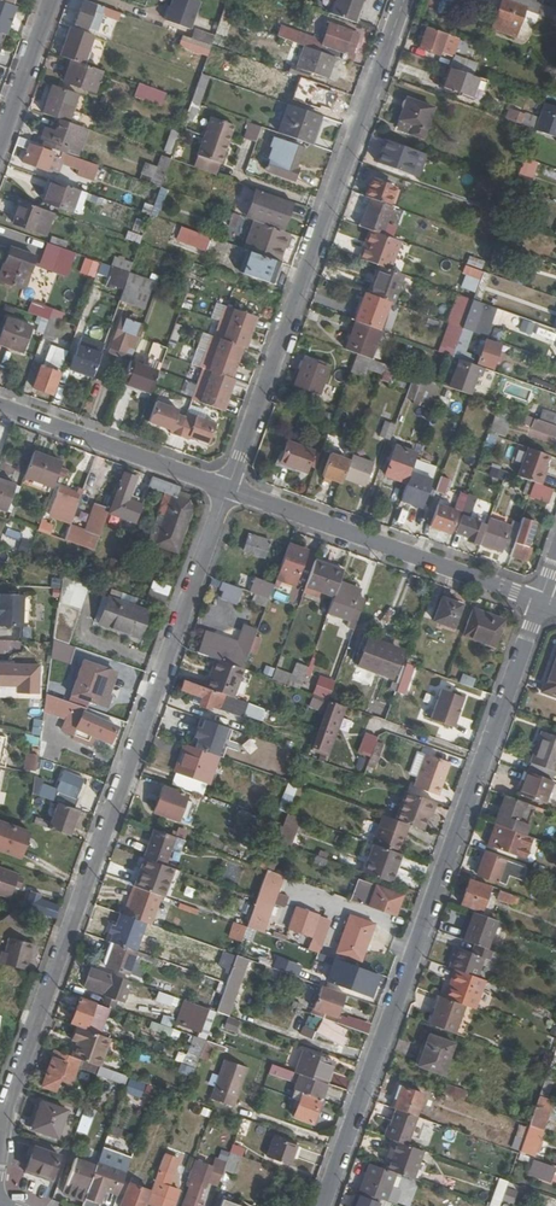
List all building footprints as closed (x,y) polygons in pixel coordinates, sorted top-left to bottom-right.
[(92,0),(85,0),(77,23),(88,27),(94,11),(101,13),(102,11),(114,15),(116,9),(92,0)] [(198,0),(174,0),(167,18),(191,26),(201,1),(198,0)] [(336,11),(360,20),(367,0),(340,0),(336,11)] [(529,0),(503,0),(497,15),(521,24),(529,0)] [(528,8),(555,18),(555,8),(532,0),(528,8)] [(237,6),(228,3),(223,16),(233,19),(237,6)] [(335,21),(334,24),(353,37),(356,28),(335,21)] [(352,62),(358,44),(331,24),(324,44),(322,51),(337,57),(352,62)] [(279,36),(306,46),(322,51),(324,44),(310,40),(311,37),(301,33),(302,32),(283,25),(279,36)] [(98,34),(76,26),(66,54),(72,56),(88,62),(98,34)] [(446,32),(427,26),(421,42),(423,42),(421,48),(438,54),(446,32)] [(191,38),(183,35),(180,44),(209,53),(215,35),(194,29),(191,38)] [(222,47),(213,44),(203,73),(212,76),(222,47)] [(291,72),(308,78),(311,70),(330,77),(337,57),(322,51),(306,46),(299,66),(294,64),(291,72)] [(454,54),(449,66),(473,74),(477,62),(454,54)] [(88,62),(72,56),(65,78),(94,89),(101,67),(88,62)] [(473,74),(449,66),(442,86),(470,97),(477,76),(473,74)] [(127,79),(115,75),(111,85),(124,90),(127,79)] [(133,96),(161,107),(167,94),(139,82),(133,96)] [(199,82),(195,96),(206,100),(211,87),(199,82)] [(79,92),(54,83),(44,111),(57,116),(75,123),(79,112),(76,111),(79,102),(76,101),(79,92)] [(323,106),(332,109),(337,94),(319,87),(313,105),(322,109),(323,106)] [(396,126),(421,135),(432,106),(407,97),(396,126)] [(182,131),(173,158),(182,161),(202,104),(193,100),(182,131)] [(536,128),(546,132),(555,106),(546,102),(536,128)] [(280,132),(312,144),(322,117),(291,106),(280,132)] [(509,107),(505,117),(514,121),(518,111),(509,107)] [(95,118),(79,112),(75,123),(91,128),(95,118)] [(75,123),(57,116),(51,130),(46,128),(43,137),(44,138),(43,143),(59,149),(66,151),(69,152),(70,148),(83,152),(91,128),(75,123)] [(214,116),(207,135),(226,142),(228,139),(231,140),(237,125),(214,116)] [(520,116),(518,122),(530,126),(531,121),(520,116)] [(246,137),(258,141),(263,126),(252,122),(246,137)] [(171,154),(179,133),(171,130),(163,151),(171,154)] [(21,134),(18,144),(29,148),(25,159),(50,168),(56,150),(31,142),(32,139),(21,134)] [(207,135),(196,167),(219,175),(229,148),(225,147),(226,142),(207,135)] [(416,149),(386,138),(378,158),(409,169),(410,169),(417,171),(424,152),(416,149)] [(298,166),(304,149),(279,140),(268,170),(297,180),(301,168),(298,166)] [(66,151),(59,149),(57,155),(63,157),(66,151)] [(66,151),(63,157),(79,163),(81,156),(69,152),(66,151)] [(154,183),(163,186),(173,158),(164,155),(154,183)] [(371,179),(366,195),(370,197),(389,204),(394,187),(371,179)] [(72,211),(81,189),(54,180),(46,201),(72,211)] [(157,218),(166,189),(160,187),(154,206),(145,203),(142,212),(157,218)] [(252,220),(263,224),(282,231),(292,202),(254,189),(244,217),(252,220)] [(370,197),(361,226),(370,229),(373,230),(381,233),(391,204),(389,204),(370,197)] [(48,233),(56,212),(23,200),(16,221),(48,233)] [(239,215),(226,211),(224,217),(230,219),(228,226),(235,228),(239,215)] [(252,220),(242,249),(249,251),(277,262),(280,263),(290,234),(282,231),(263,224),(252,220)] [(188,229),(185,237),(207,246),(210,238),(188,229)] [(373,230),(370,229),(364,246),(367,248),(373,230)] [(364,246),(360,258),(381,265),(386,267),(397,239),(381,233),(373,230),(367,248),(364,246)] [(140,244),(142,236),(127,231),(125,240),(140,244)] [(53,243),(67,248),(69,242),(55,237),(53,243)] [(52,271),(64,276),(73,252),(67,249),(46,252),(45,255),(55,259),(56,257),(58,258),(52,271)] [(277,262),(249,251),(242,272),(270,283),(277,262)] [(6,256),(0,273),(0,280),(23,288),(34,257),(27,254),(6,256)] [(86,259),(82,274),(94,277),(98,262),(86,259)] [(480,277),(483,270),(466,263),(463,270),(480,277)] [(98,274),(107,277),(110,267),(101,264),(98,274)] [(386,267),(381,265),(371,294),(390,301),(395,303),(405,274),(386,267)] [(488,271),(483,270),(480,277),(477,285),(482,287),(488,271)] [(142,308),(149,289),(139,286),(133,305),(142,308)] [(44,337),(55,341),(72,291),(61,287),(44,337)] [(371,294),(366,292),(356,320),(380,329),(390,301),(371,294)] [(451,322),(462,326),(467,314),(473,298),(458,293),(448,321),(451,322)] [(477,317),(483,302),(473,298),(467,314),(477,317)] [(203,367),(192,398),(225,410),(235,379),(233,378),(244,347),(247,348),(258,318),(225,306),(214,337),(211,336),(200,366),(203,367)] [(467,314),(462,326),(472,330),(477,317),(467,314)] [(134,347),(142,325),(123,318),(110,352),(123,357),(128,345),(134,347)] [(21,352),(31,327),(7,319),(0,339),(0,344),(21,352)] [(356,320),(346,349),(357,353),(371,358),(380,329),(356,320)] [(462,326),(451,322),(446,336),(457,341),(462,326)] [(176,347),(182,325),(174,323),(169,345),(176,347)] [(457,341),(452,355),(458,357),(464,341),(468,342),(472,330),(462,326),(457,341)] [(93,375),(104,343),(83,336),(76,355),(74,354),(70,367),(93,375)] [(493,367),(501,343),(486,338),(477,361),(493,367)] [(152,344),(147,362),(161,366),(165,347),(152,344)] [(52,395),(67,352),(56,348),(53,356),(48,354),(43,367),(41,366),(34,388),(52,395)] [(357,353),(351,370),(364,375),(368,366),(371,358),(357,353)] [(458,357),(452,355),(442,383),(464,391),(468,393),(476,373),(480,375),(483,366),(477,364),(467,360),(464,359),(458,357)] [(317,392),(327,365),(303,357),(293,384),(317,392)] [(385,363),(371,358),(368,366),(382,371),(383,369),(385,363)] [(158,372),(129,362),(122,382),(151,392),(158,372)] [(383,369),(382,371),(379,378),(404,387),(406,378),(383,369)] [(504,376),(499,390),(520,398),(525,383),(504,376)] [(412,380),(405,400),(421,405),(428,386),(412,380)] [(450,386),(442,383),(437,397),(445,400),(450,386)] [(156,400),(149,420),(172,428),(171,431),(188,437),(189,435),(209,442),(216,422),(197,415),(195,419),(177,413),(179,408),(156,400)] [(495,412),(496,406),(483,400),(481,406),(495,412)] [(517,410),(499,404),(483,447),(491,450),(498,431),(504,433),(511,413),(515,415),(517,410)] [(555,424),(555,413),(544,408),(540,418),(554,423),(555,424)] [(554,423),(527,414),(524,421),(532,424),(531,427),(555,436),(555,424),(554,423)] [(390,441),(396,426),(385,421),(378,436),(390,441)] [(307,472),(315,451),(287,442),(280,463),(307,472)] [(535,481),(540,483),(547,465),(545,464),(549,454),(528,446),(518,475),(535,481)] [(406,482),(409,472),(416,454),(395,447),(385,475),(406,482)] [(24,477),(52,487),(61,463),(33,452),(24,477)] [(340,481),(348,459),(330,453),(322,475),(340,481)] [(352,454),(343,478),(363,485),(373,461),(352,454)] [(503,482),(506,471),(491,467),(488,477),(503,482)] [(406,482),(401,496),(422,504),(431,480),(409,472),(406,482)] [(109,513),(136,523),(142,506),(128,500),(136,479),(123,474),(109,513)] [(441,476),(436,490),(445,493),(449,480),(441,476)] [(179,487),(152,477),(149,488),(165,494),(158,513),(165,516),(154,545),(175,552),(191,510),(187,501),(176,497),(179,487)] [(540,483),(535,481),(530,494),(543,499),(548,486),(540,483)] [(0,484),(0,512),(6,514),(15,488),(0,484)] [(49,514),(70,521),(77,502),(75,501),(78,494),(59,488),(49,514)] [(457,511),(460,512),(467,493),(461,491),(454,509),(448,507),(438,504),(430,525),(449,533),(457,511)] [(440,499),(438,504),(448,507),(449,503),(440,499)] [(70,525),(65,541),(93,551),(97,539),(100,530),(109,508),(95,503),(85,530),(70,525)] [(467,538),(477,542),(483,524),(462,516),(457,531),(468,535),(467,538)] [(511,555),(523,559),(537,521),(524,517),(511,555)] [(49,532),(52,525),(42,521),(40,528),(49,532)] [(483,543),(501,550),(507,533),(490,527),(488,532),(487,532),(483,543)] [(506,543),(512,546),(517,532),(511,529),(506,543)] [(261,556),(266,539),(249,534),(244,551),(261,556)] [(307,551),(288,543),(277,574),(296,581),(307,551)] [(528,545),(524,557),(528,558),(532,547),(528,545)] [(112,577),(118,561),(110,558),(104,574),(112,577)] [(343,571),(315,561),(305,586),(333,596),(338,582),(343,571)] [(89,581),(62,571),(60,588),(58,603),(78,610),(89,581)] [(255,578),(250,591),(269,598),(273,584),(255,578)] [(146,601),(162,607),(165,599),(169,587),(153,581),(146,601)] [(242,588),(226,582),(221,595),(237,601),(242,588)] [(354,628),(364,599),(357,596),(345,592),(348,586),(338,582),(333,596),(328,612),(338,615),(338,614),(349,618),(347,625),(354,628)] [(345,592),(357,596),(359,590),(348,586),(345,592)] [(275,592),(274,599),(287,601),(289,595),(275,592)] [(3,605),(3,615),(0,615),(0,626),(23,627),(24,595),(0,594),(0,605),(3,605)] [(92,619),(98,621),(106,597),(101,595),(92,619)] [(106,597),(98,621),(97,623),(137,638),(146,612),(106,597)] [(452,628),(460,605),(441,598),(432,621),(452,628)] [(162,607),(169,610),(172,601),(165,599),(162,607)] [(78,610),(58,603),(53,639),(66,644),(78,610)] [(484,608),(474,604),(464,630),(495,642),(504,618),(484,610),(484,608)] [(255,636),(252,646),(249,653),(255,655),(261,638),(255,636)] [(12,649),(12,640),(0,640),(0,649),(12,649)] [(210,643),(205,655),(216,659),(220,661),(243,669),(249,653),(252,646),(236,640),(233,652),(210,643)] [(399,653),(365,641),(356,665),(391,677),(399,653)] [(555,694),(555,649),(542,689),(555,694)] [(417,655),(409,653),(406,663),(413,666),(417,655)] [(216,659),(209,678),(214,679),(220,661),(216,659)] [(206,687),(226,695),(233,697),(243,669),(220,661),(214,679),(209,678),(206,687)] [(71,696),(96,705),(108,671),(83,662),(71,696)] [(40,693),(40,664),(0,663),(0,685),(19,685),(20,692),(40,693)] [(276,668),(272,679),(300,689),(308,667),(297,663),(292,675),(276,668)] [(413,666),(406,663),(396,691),(403,694),(413,666)] [(206,685),(209,678),(188,670),(185,676),(206,685)] [(411,692),(429,698),(436,678),(424,674),(424,675),(418,673),(411,692)] [(319,674),(313,693),(328,699),(334,679),(319,674)] [(459,682),(471,687),(474,679),(462,675),(459,682)] [(206,687),(185,679),(181,688),(197,694),(198,693),(201,695),(198,704),(209,707),(212,697),(223,701),(226,695),(206,687)] [(442,688),(431,718),(454,726),(464,697),(442,688)] [(75,705),(45,695),(43,708),(70,718),(72,712),(75,705)] [(309,706),(319,710),(322,700),(312,697),(309,706)] [(245,702),(238,699),(236,706),(243,709),(245,702)] [(329,701),(312,749),(324,753),(342,706),(329,701)] [(368,713),(376,716),(380,706),(372,704),(368,713)] [(324,753),(327,755),(345,707),(342,706),(324,753)] [(376,716),(385,719),(389,710),(380,706),(376,716)] [(415,718),(392,710),(389,718),(411,727),(415,718)] [(72,712),(70,718),(64,734),(89,744),(92,738),(111,745),(116,729),(72,712)] [(44,733),(42,718),(31,719),(33,734),(44,733)] [(194,747),(217,755),(227,727),(204,719),(201,728),(197,727),(195,734),(198,736),(194,747)] [(552,779),(555,768),(555,736),(542,731),(528,771),(552,779)] [(369,755),(376,736),(366,732),(358,751),(369,755)] [(25,735),(24,743),(37,744),(38,736),(25,735)] [(185,744),(175,773),(206,784),(217,755),(194,747),(185,744)] [(380,748),(373,746),(368,762),(374,764),(380,748)] [(24,769),(36,770),(37,753),(25,752),(24,769)] [(414,786),(435,794),(441,778),(443,780),(449,763),(425,755),(414,786)] [(544,802),(552,779),(528,771),(525,770),(521,779),(524,780),(520,792),(544,802)] [(44,787),(39,796),(60,804),(73,809),(84,780),(64,773),(57,792),(44,787)] [(165,776),(164,781),(188,790),(190,785),(165,776)] [(441,778),(435,794),(438,795),(443,780),(441,778)] [(188,790),(164,781),(153,811),(178,820),(188,790)] [(286,811),(297,785),(288,782),(278,807),(286,811)] [(408,824),(420,828),(426,811),(429,801),(405,792),(395,819),(408,824)] [(518,819),(524,802),(506,795),(499,812),(498,812),(494,823),(495,823),(524,834),(528,823),(518,819)] [(69,835),(78,810),(73,809),(60,804),(50,829),(69,835)] [(271,820),(283,824),(285,819),(287,814),(287,813),(275,809),(271,820)] [(405,834),(408,824),(395,819),(383,815),(373,844),(374,845),(399,853),(406,834),(405,834)] [(37,817),(35,823),(47,827),(49,822),(37,817)] [(22,856),(31,830),(0,818),(0,847),(22,856)] [(283,824),(277,841),(288,845),(296,823),(285,819),(283,824)] [(531,836),(524,834),(495,823),(488,845),(524,858),(531,836)] [(147,859),(165,865),(174,837),(153,829),(143,857),(147,859)] [(267,870),(279,874),(285,858),(298,862),(302,850),(288,845),(277,841),(273,852),(267,870)] [(45,847),(43,847),(42,852),(50,856),(53,846),(46,844),(45,847)] [(391,882),(401,854),(399,853),(374,845),(364,872),(391,882)] [(256,866),(267,870),(273,852),(259,847),(255,855),(259,856),(256,866)] [(68,851),(61,849),(58,857),(68,860),(70,852),(68,851)] [(473,873),(477,874),(485,853),(481,851),(473,873)] [(522,880),(527,867),(485,853),(477,874),(506,885),(509,876),(522,880)] [(133,886),(135,886),(137,887),(147,859),(143,857),(133,886)] [(137,887),(159,895),(169,866),(165,865),(147,859),(137,887)] [(261,932),(281,875),(279,874),(267,870),(257,897),(246,926),(261,932)] [(17,879),(18,877),(0,871),(0,898),(8,901),(14,888),(17,879)] [(22,881),(17,879),(14,888),(19,890),(22,881)] [(351,900),(394,916),(402,894),(359,879),(351,900)] [(481,911),(489,888),(468,880),(460,903),(481,911)] [(145,922),(150,924),(161,895),(159,895),(137,887),(135,886),(132,896),(135,898),(128,916),(145,922)] [(27,907),(54,918),(58,906),(43,900),(44,895),(32,891),(27,907)] [(514,905),(517,898),(500,892),(497,900),(514,905)] [(288,932),(314,937),(319,911),(294,906),(288,932)] [(16,911),(16,908),(2,920),(14,924),(16,911)] [(25,928),(29,915),(16,911),(14,924),(25,928)] [(486,949),(496,920),(473,912),(467,930),(464,929),(461,939),(475,945),(486,949)] [(128,916),(119,913),(116,922),(142,931),(145,922),(128,916)] [(336,951),(360,960),(374,923),(350,914),(336,951)] [(142,931),(116,922),(115,926),(112,933),(109,942),(110,942),(134,951),(142,931)] [(241,941),(246,926),(237,922),(232,937),(241,941)] [(11,940),(9,939),(5,954),(1,953),(0,957),(0,965),(7,967),(11,940)] [(7,967),(25,972),(32,944),(11,940),(7,967)] [(134,951),(110,942),(109,942),(104,956),(109,958),(105,966),(128,975),(137,952),(134,951)] [(489,960),(492,951),(486,949),(475,945),(472,953),(458,948),(450,968),(459,972),(476,977),(483,958),(489,960)] [(236,955),(225,951),(219,965),(227,967),(225,971),(230,973),(231,969),(236,955)] [(215,1012),(228,1017),(238,988),(248,959),(236,955),(231,969),(230,973),(226,983),(215,1012)] [(369,995),(377,973),(353,965),(344,986),(369,995)] [(131,982),(112,975),(111,977),(90,969),(84,987),(105,994),(105,996),(123,1003),(131,982)] [(474,1008),(484,980),(476,977),(459,972),(453,989),(450,988),(446,998),(464,1005),(474,1008)] [(335,1023),(346,994),(321,985),(311,1014),(335,1023)] [(176,1008),(179,998),(158,990),(154,1000),(176,1008)] [(464,1005),(446,998),(440,996),(430,1025),(453,1033),(464,1005)] [(78,1026),(93,1031),(97,1021),(90,1018),(95,1003),(80,998),(71,1023),(75,1025),(78,1026)] [(201,1033),(209,1010),(191,1003),(183,1026),(201,1033)] [(319,1023),(315,1031),(325,1037),(325,1039),(341,1047),(346,1039),(336,1034),(339,1027),(332,1023),(329,1030),(326,1029),(328,1027),(319,1023)] [(94,1064),(104,1035),(93,1031),(78,1026),(73,1038),(78,1039),(72,1056),(80,1059),(94,1064)] [(311,1041),(315,1031),(303,1026),(300,1037),(311,1041)] [(443,1074),(454,1044),(429,1034),(418,1065),(443,1074)] [(186,1057),(182,1056),(178,1071),(194,1075),(202,1038),(191,1035),(186,1057)] [(212,1042),(206,1039),(205,1040),(199,1057),(206,1060),(212,1042)] [(72,1056),(55,1050),(42,1085),(54,1090),(58,1080),(71,1084),(80,1059),(72,1056)] [(294,1071),(324,1082),(332,1062),(302,1050),(294,1071)] [(234,1107),(248,1067),(226,1059),(214,1090),(220,1092),(217,1101),(234,1107)] [(320,1100),(326,1083),(324,1082),(294,1071),(272,1063),(268,1073),(296,1083),(294,1090),(298,1092),(303,1093),(320,1100)] [(125,1084),(128,1075),(100,1065),(97,1075),(125,1084)] [(141,1097),(146,1082),(130,1077),(125,1092),(141,1097)] [(541,1091),(549,1093),(553,1081),(545,1079),(541,1091)] [(442,1093),(462,1101),(464,1094),(459,1092),(460,1089),(446,1083),(442,1093)] [(394,1108),(415,1115),(423,1094),(401,1087),(394,1107),(394,1108)] [(311,1123),(320,1100),(303,1093),(301,1096),(299,1101),(293,1116),(311,1123)] [(550,1106),(552,1106),(553,1101),(540,1096),(536,1105),(549,1110),(550,1106)] [(56,1138),(65,1112),(41,1103),(31,1129),(56,1138)] [(529,1125),(541,1129),(549,1110),(536,1105),(529,1125)] [(409,1145),(419,1117),(415,1115),(394,1108),(384,1136),(394,1140),(409,1145)] [(84,1109),(76,1131),(84,1134),(92,1112),(84,1109)] [(517,1150),(526,1126),(519,1123),(511,1147),(517,1150)] [(538,1139),(541,1129),(529,1125),(520,1150),(533,1154),(534,1151),(538,1152),(542,1141),(538,1139)] [(267,1157),(290,1165),(297,1145),(274,1137),(267,1157)] [(409,1177),(419,1149),(409,1145),(394,1140),(389,1153),(392,1154),(386,1169),(392,1171),(409,1177)] [(29,1173),(49,1180),(57,1156),(32,1147),(23,1171),(29,1173)] [(225,1165),(223,1171),(248,1180),(247,1182),(259,1187),(266,1168),(253,1164),(255,1161),(229,1152),(225,1165)] [(188,1179),(192,1181),(183,1205),(203,1205),(197,1202),(205,1181),(218,1185),(223,1171),(225,1165),(196,1155),(188,1179)] [(62,1193),(83,1202),(96,1165),(76,1157),(62,1193)] [(81,1205),(98,1205),(104,1190),(117,1195),(125,1171),(97,1161),(96,1165),(83,1202),(81,1205)] [(419,1162),(417,1177),(424,1178),(426,1163),(419,1162)] [(370,1163),(360,1192),(375,1197),(381,1180),(387,1182),(392,1171),(386,1169),(370,1163)] [(151,1191),(154,1193),(150,1203),(158,1205),(173,1205),(179,1189),(168,1185),(172,1174),(159,1169),(151,1191)] [(509,1180),(498,1177),(489,1205),(511,1205),(516,1189),(507,1186),(509,1180)] [(147,1202),(145,1201),(149,1189),(128,1182),(120,1205),(146,1205),(147,1202)] [(381,1199),(387,1202),(391,1191),(385,1189),(381,1199)] [(357,1191),(352,1205),(376,1205),(379,1198),(375,1197),(360,1192),(357,1191)]
